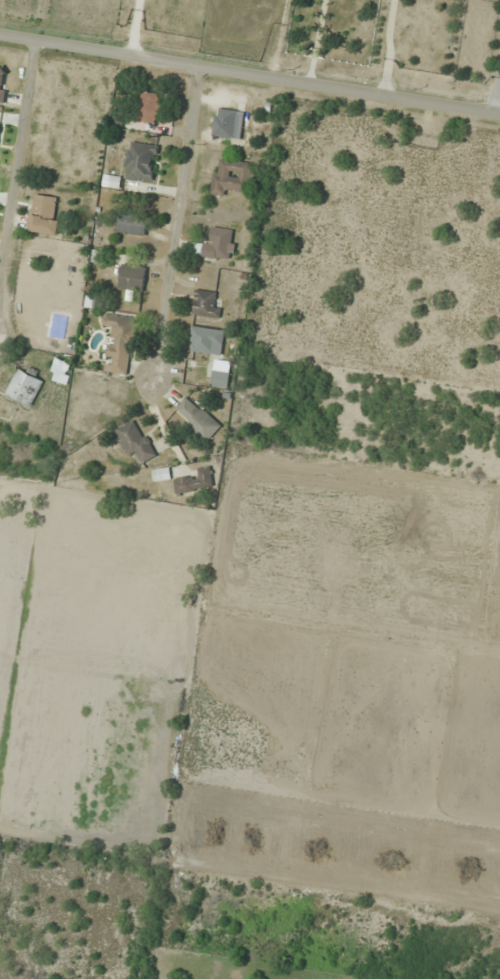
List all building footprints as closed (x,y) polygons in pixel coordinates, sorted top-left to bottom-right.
[(164,113),(165,102),(159,102),(160,92),(139,92),(138,121),(157,121),(157,113),(164,113)] [(244,111),(216,107),(213,135),(241,139),(244,111)] [(124,178),(153,182),(159,145),(129,140),(124,178)] [(230,188),(252,190),(254,162),(215,159),(212,193),(229,194),(230,188)] [(120,186),(120,176),(104,176),(104,186),(120,186)] [(61,217),(54,216),(57,196),(34,193),(29,230),(58,234),(61,217)] [(150,214),(116,211),(114,231),(148,235),(150,214)] [(194,255),(233,258),(236,228),(210,226),(209,244),(195,243),(194,255)] [(147,266),(122,263),(119,288),(144,291),(147,266)] [(220,301),(214,301),(214,290),(195,290),(195,316),(220,316),(220,301)] [(102,324),(111,325),(104,370),(129,374),(137,317),(104,312),(102,324)] [(188,350),(221,356),(225,331),(193,325),(188,350)] [(49,378),(66,384),(74,363),(56,357),(49,378)] [(232,361),(214,359),(211,385),(229,387),(232,361)] [(36,373),(20,365),(5,394),(30,406),(43,380),(34,375),(36,373)] [(206,441),(220,426),(189,395),(174,409),(206,441)] [(114,430),(130,458),(138,453),(144,462),(157,454),(135,417),(114,430)] [(153,469),(154,481),(171,479),(170,467),(153,469)] [(176,491),(212,489),(211,467),(196,468),(197,477),(175,478),(176,491)]
